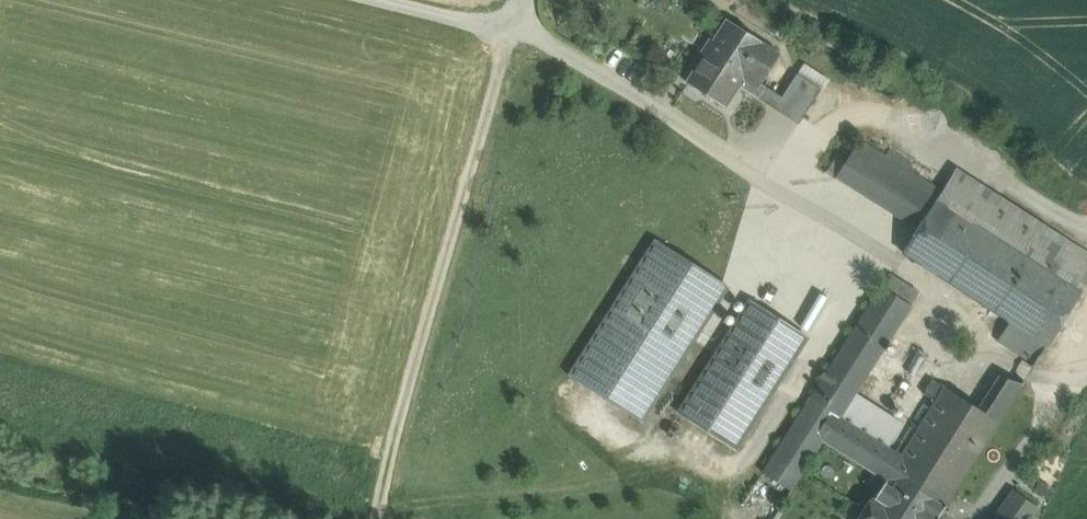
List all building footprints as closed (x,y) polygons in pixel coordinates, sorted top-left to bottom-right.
[(728,21),(688,83),(723,106),(740,79),(756,89),(779,54),(728,21)] [(803,64),(797,74),(820,90),(827,79),(803,64)] [(820,90),(797,74),(778,103),(801,118),(820,90)] [(941,194),(859,141),(836,177),(918,228),(936,200),(937,201),(941,194)] [(956,171),(941,194),(937,201),(1080,293),(1086,282),(1086,253),(956,171)] [(937,201),(936,200),(918,228),(902,253),(1010,322),(1047,345),(1080,293),(937,201)] [(727,286),(655,241),(569,376),(641,422),(727,286)] [(919,293),(889,274),(881,287),(910,306),(919,293)] [(910,306),(881,287),(868,306),(898,325),(910,306)] [(736,298),(721,322),(733,329),(748,305),(736,298)] [(806,336),(750,301),(748,305),(733,329),(679,413),(734,449),(806,336)] [(868,306),(840,350),(870,369),(898,325),(868,306)] [(1047,345),(1010,322),(997,341),(1034,365),(1047,345)] [(840,350),(810,398),(832,412),(831,412),(839,417),(854,394),(870,369),(840,350)] [(900,457),(891,472),(944,506),(1022,384),(1001,376),(996,380),(977,409),(944,389),(935,402),(900,457)] [(944,388),(932,380),(923,394),(935,402),(944,389),(944,388)] [(902,425),(854,394),(839,417),(887,448),(902,425)] [(810,398),(762,472),(791,491),(824,440),(816,436),(831,412),(832,412),(810,398)] [(839,417),(831,412),(816,436),(824,440),(886,480),(891,472),(900,457),(887,448),(839,417)] [(891,472),(886,480),(874,497),(871,496),(857,518),(936,518),(944,506),(891,472)] [(1046,506),(1020,487),(997,518),(1036,518),(1046,506)]
